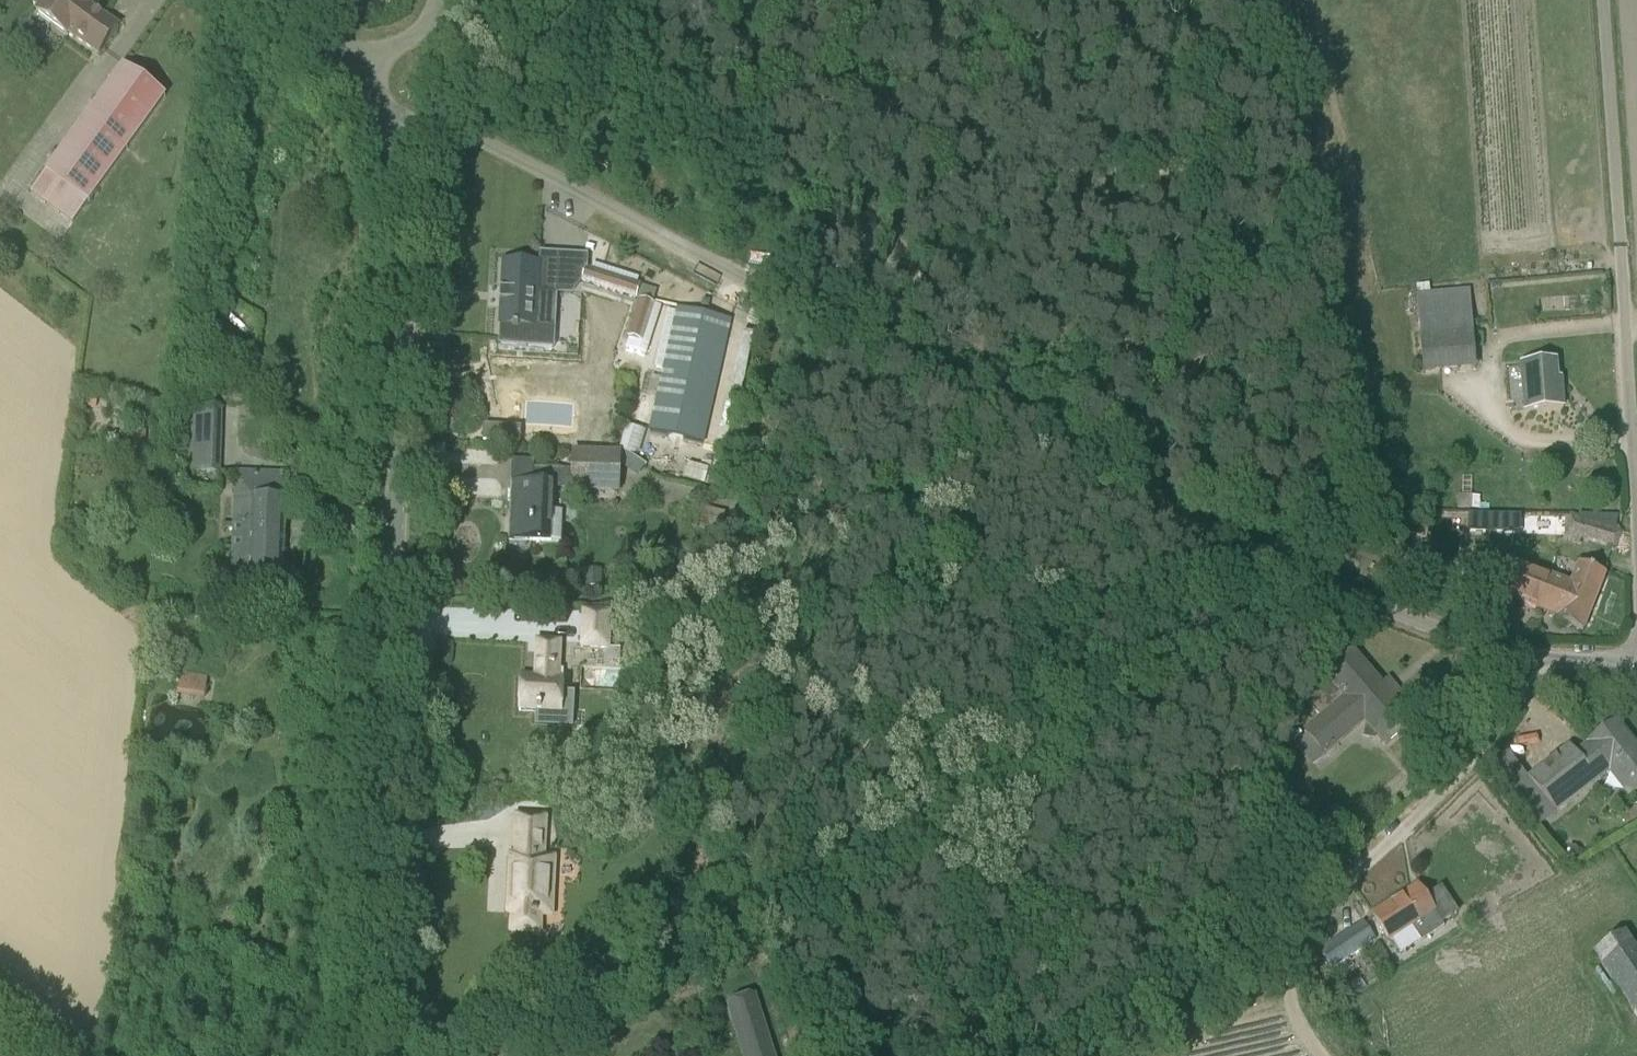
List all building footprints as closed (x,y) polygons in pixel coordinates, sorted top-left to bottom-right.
[(99,54),(119,27),(88,6),(90,3),(86,0),(38,0),(34,7),(39,11),(37,14),(67,35),(69,32),(99,54)] [(123,66),(46,172),(88,203),(165,97),(123,66)] [(501,302),(500,326),(539,328),(555,329),(556,311),(558,276),(559,254),(540,253),(539,265),(503,263),(502,293),(507,293),(506,302),(501,302)] [(656,305),(653,305),(657,292),(586,269),(581,284),(637,301),(637,300),(640,301),(628,339),(643,343),(656,305)] [(1417,295),(1419,315),(1469,311),(1467,291),(1417,295)] [(731,320),(678,308),(649,432),(701,445),(731,320)] [(1557,389),(1555,363),(1520,366),(1524,410),(1563,407),(1561,388),(1557,389)] [(89,395),(87,406),(97,408),(99,396),(89,395)] [(212,469),(213,416),(194,415),(194,469),(212,469)] [(646,432),(626,426),(619,450),(639,456),(646,432)] [(146,433),(135,432),(133,445),(144,447),(146,433)] [(620,494),(621,453),(572,451),(572,470),(571,485),(571,493),(620,494)] [(684,473),(683,479),(704,485),(709,470),(687,463),(684,473)] [(533,484),(515,484),(513,541),(561,543),(562,524),(552,523),(553,486),(563,487),(564,470),(534,469),(533,484)] [(728,475),(717,472),(715,482),(726,485),(728,475)] [(281,601),(285,482),(236,481),(233,575),(248,575),(247,599),(281,601)] [(726,514),(697,508),(693,530),(721,537),(726,514)] [(1581,541),(1588,543),(1589,540),(1616,548),(1621,532),(1571,516),(1563,543),(1579,548),(1581,541)] [(1583,632),(1606,575),(1579,564),(1571,585),(1512,562),(1498,595),(1558,618),(1556,622),(1583,632)] [(601,588),(601,570),(586,571),(586,588),(601,588)] [(612,613),(582,611),(580,650),(611,652),(612,613)] [(561,643),(537,641),(535,678),(521,677),(519,712),(537,713),(536,726),(572,728),(573,695),(563,694),(563,680),(559,679),(561,643)] [(1374,742),(1375,734),(1385,746),(1412,723),(1392,699),(1398,694),(1388,681),(1381,687),(1350,650),(1323,672),(1324,673),(1314,681),(1299,694),(1321,720),(1306,733),(1324,755),(1365,721),(1366,722),(1362,740),(1374,742)] [(208,678),(181,673),(178,694),(205,699),(208,678)] [(1528,779),(1557,816),(1609,775),(1627,798),(1636,791),(1636,750),(1616,723),(1588,744),(1589,745),(1576,755),(1569,747),(1555,759),(1556,760),(1544,770),(1543,768),(1528,779)] [(544,819),(518,818),(516,857),(512,857),(511,879),(515,879),(515,892),(510,891),(509,914),(550,916),(553,859),(542,858),(544,819)] [(1583,852),(1570,847),(1564,862),(1576,867),(1583,852)] [(1422,943),(1445,928),(1417,887),(1373,916),(1382,929),(1391,943),(1394,942),(1401,955),(1421,942),(1422,943)] [(490,910),(504,911),(505,896),(491,895),(490,910)] [(1337,940),(1320,951),(1333,971),(1376,941),(1364,922),(1337,940)] [(1625,931),(1592,952),(1636,1023),(1636,951),(1625,931)] [(754,997),(729,1005),(744,1055),(772,1055),(754,997)]
